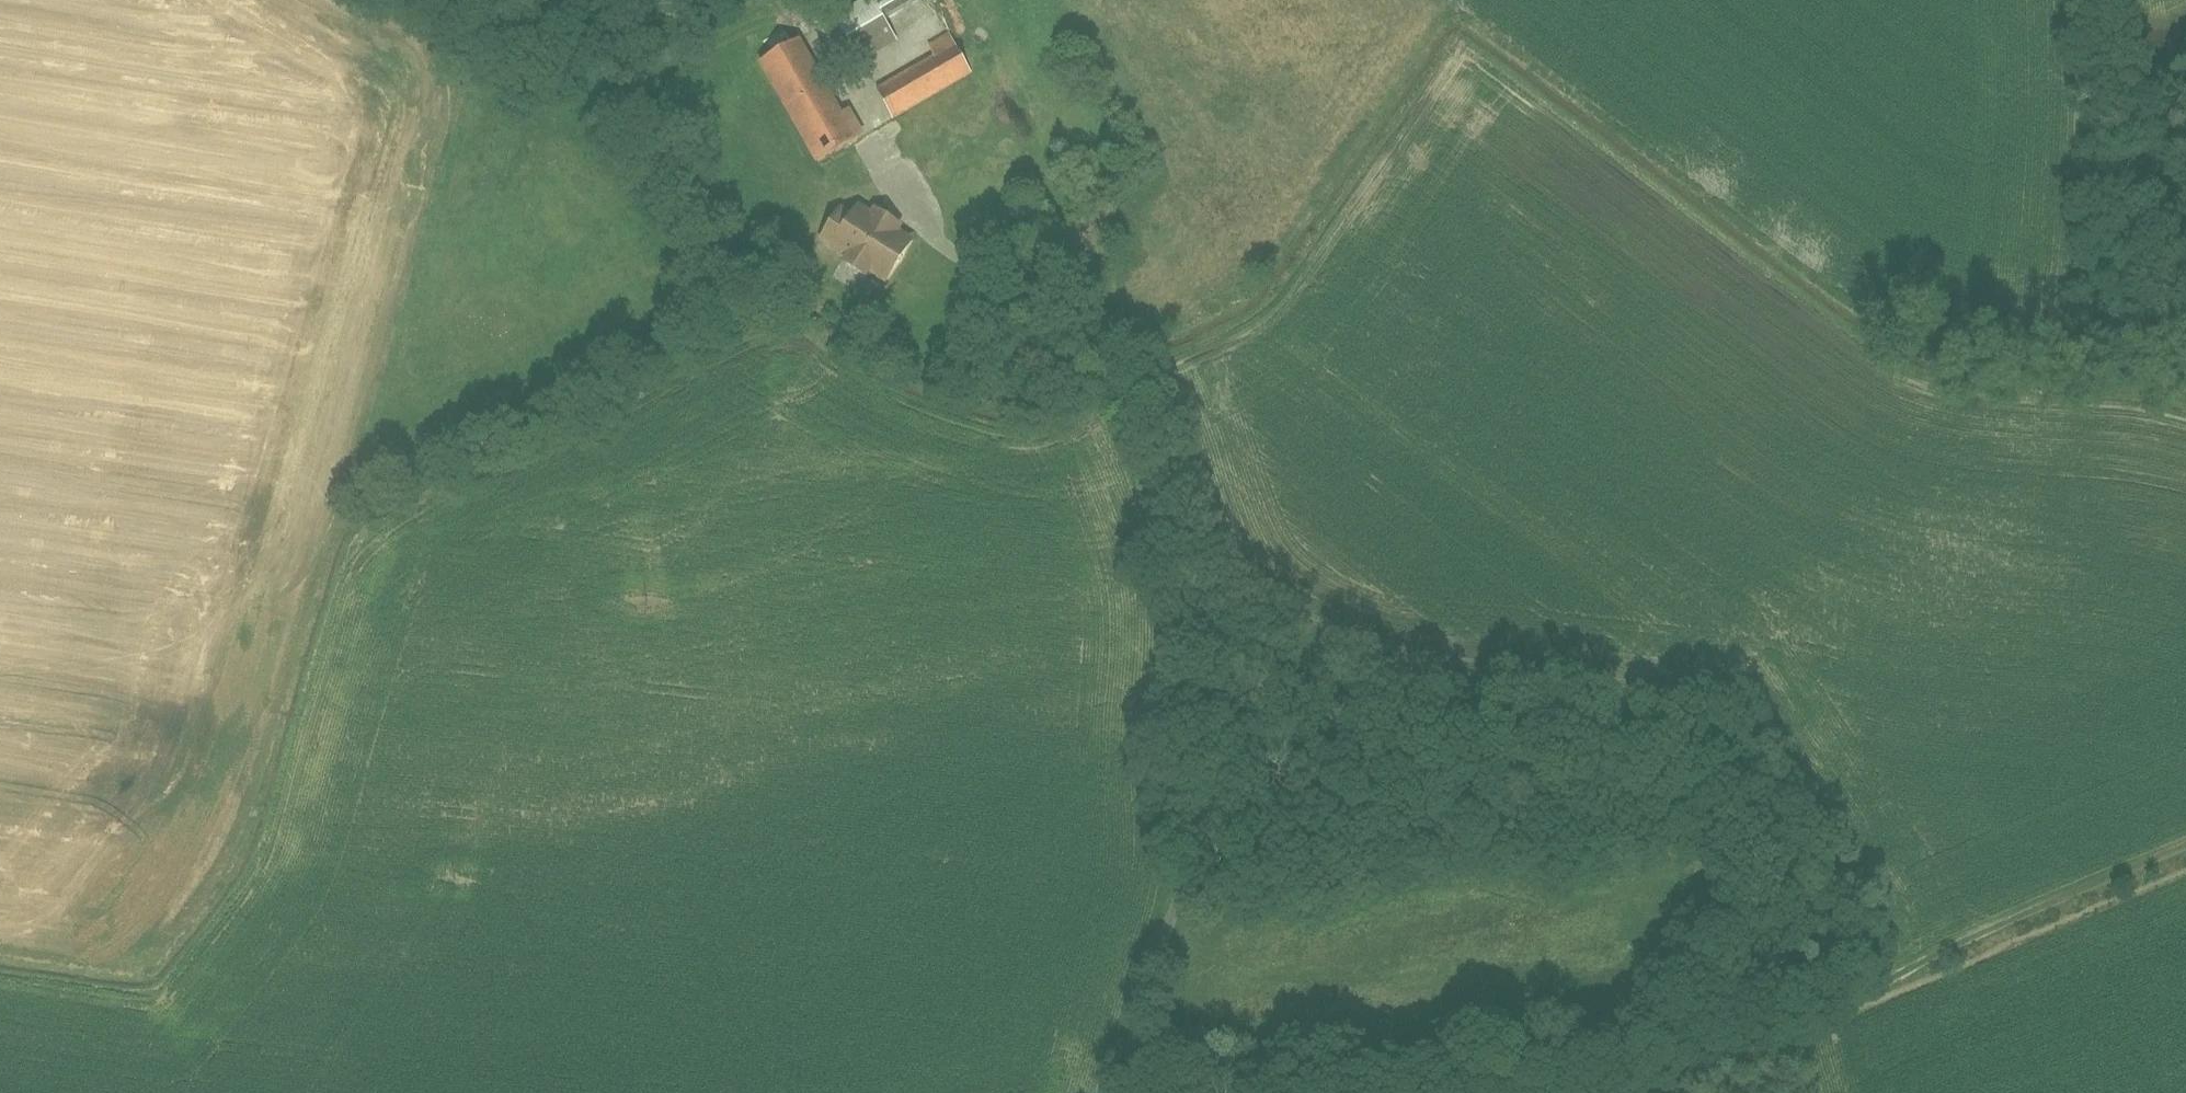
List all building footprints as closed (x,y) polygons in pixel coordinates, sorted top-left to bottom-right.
[(893,11),(911,0),(872,0),(841,19),(874,72),(915,46),(893,11)] [(817,165),(856,142),(800,47),(761,70),(817,165)] [(887,132),(978,76),(960,47),(869,104),(887,132)] [(857,199),(826,252),(893,292),(925,239),(857,199)]
